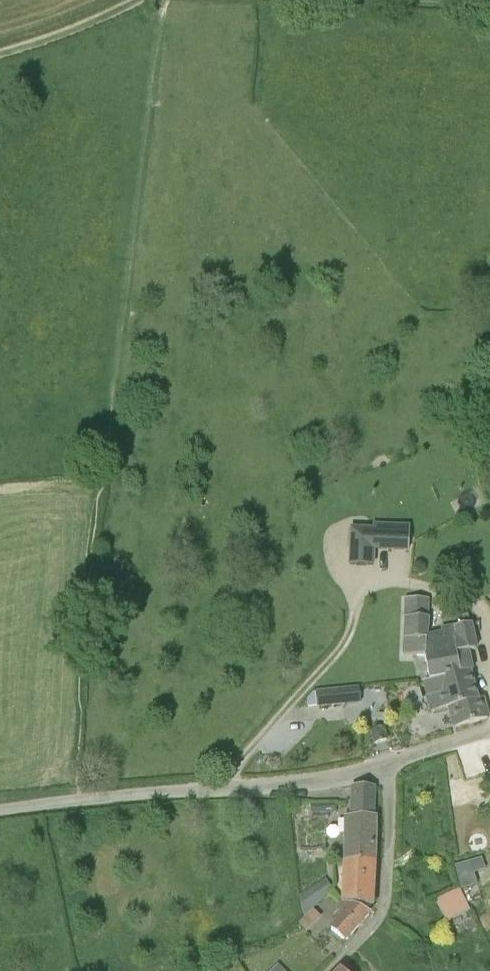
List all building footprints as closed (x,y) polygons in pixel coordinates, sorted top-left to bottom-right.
[(410,553),(412,526),(376,524),(374,550),(410,553)] [(372,567),(374,530),(351,528),(349,565),(372,567)] [(428,637),(430,601),(407,600),(405,654),(426,655),(430,682),(470,671),(465,651),(477,649),(472,624),(455,627),(456,631),(428,637)] [(463,624),(470,622),(468,614),(462,616),(463,624)] [(424,683),(427,693),(432,712),(450,707),(456,728),(488,719),(484,703),(483,704),(474,707),(472,702),(478,700),(470,671),(430,682),(424,683)] [(342,690),(343,704),(361,702),(360,689),(342,690)] [(342,690),(316,692),(317,705),(343,704),(342,690)] [(317,705),(316,692),(312,692),(307,699),(308,706),(317,705)] [(372,730),(376,744),(387,741),(383,727),(372,730)] [(351,817),(374,817),(375,787),(354,788),(351,817)] [(374,817),(351,817),(345,817),(344,861),(375,861),(374,817)] [(469,874),(466,859),(453,862),(456,877),(469,874)] [(372,907),(375,861),(344,861),(342,900),(372,907)] [(326,878),(300,895),(306,916),(333,889),(326,878)] [(460,888),(436,900),(447,922),(471,910),(460,888)] [(369,914),(366,912),(354,905),(342,903),(336,911),(341,914),(330,928),(345,941),(369,914)]
